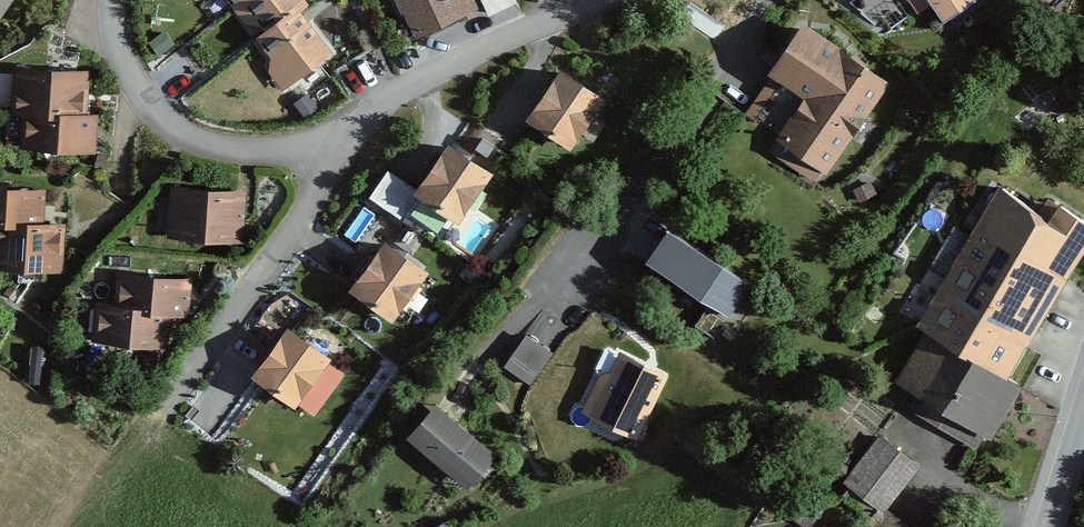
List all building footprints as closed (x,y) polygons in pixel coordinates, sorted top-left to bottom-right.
[(14,0),(0,0),(0,21),(14,0)] [(235,10),(244,3),(248,0),(228,0),(235,10)] [(244,3),(269,36),(301,12),(310,5),(306,0),(248,0),(244,3)] [(484,0),(400,0),(417,40),(488,8),(484,0)] [(501,11),(519,3),(518,0),(496,0),(501,11)] [(979,0),(899,0),(913,21),(932,9),(945,27),(981,3),(979,0)] [(727,27),(694,2),(683,17),(715,42),(727,27)] [(334,55),(301,12),(269,36),(261,42),(294,86),(334,55)] [(898,80),(812,19),(776,71),(781,74),(751,116),(788,142),(778,156),(818,184),(828,169),(833,173),(898,80)] [(86,119),(88,73),(14,70),(13,117),(24,117),(86,119)] [(610,97),(570,71),(536,123),(576,150),(610,97)] [(101,120),(86,119),(24,117),(23,155),(100,158),(101,120)] [(496,175),(452,147),(419,199),(463,227),(496,175)] [(0,186),(0,222),(49,224),(51,188),(0,186)] [(248,194),(171,192),(170,240),(247,242),(248,194)] [(1067,205),(1055,226),(1000,195),(927,324),(935,328),(1007,370),(1078,246),(1083,250),(1083,215),(1067,205)] [(0,222),(0,264),(25,265),(24,283),(37,283),(47,265),(70,266),(72,225),(49,224),(0,222)] [(759,286),(673,226),(649,260),(735,319),(759,286)] [(427,276),(387,247),(351,297),(391,326),(427,276)] [(195,278),(122,271),(119,305),(174,310),(192,312),(195,278)] [(174,310),(119,305),(100,303),(97,339),(171,345),(174,310)] [(1032,384),(1007,370),(935,328),(905,381),(927,393),(916,412),(983,450),(992,435),(1001,440),(1032,384)] [(346,377),(290,336),(260,376),(317,417),(346,377)] [(557,356),(531,338),(509,369),(535,387),(557,356)] [(671,377),(625,356),(619,371),(605,376),(613,393),(598,425),(640,444),(671,377)] [(501,460),(437,408),(411,441),(475,492),(501,460)] [(926,463),(885,435),(852,482),(858,486),(892,510),(926,463)] [(780,479),(767,498),(808,526),(816,526),(826,513),(780,479)] [(858,486),(849,498),(878,519),(873,524),(877,526),(916,526),(892,510),(858,486)]
